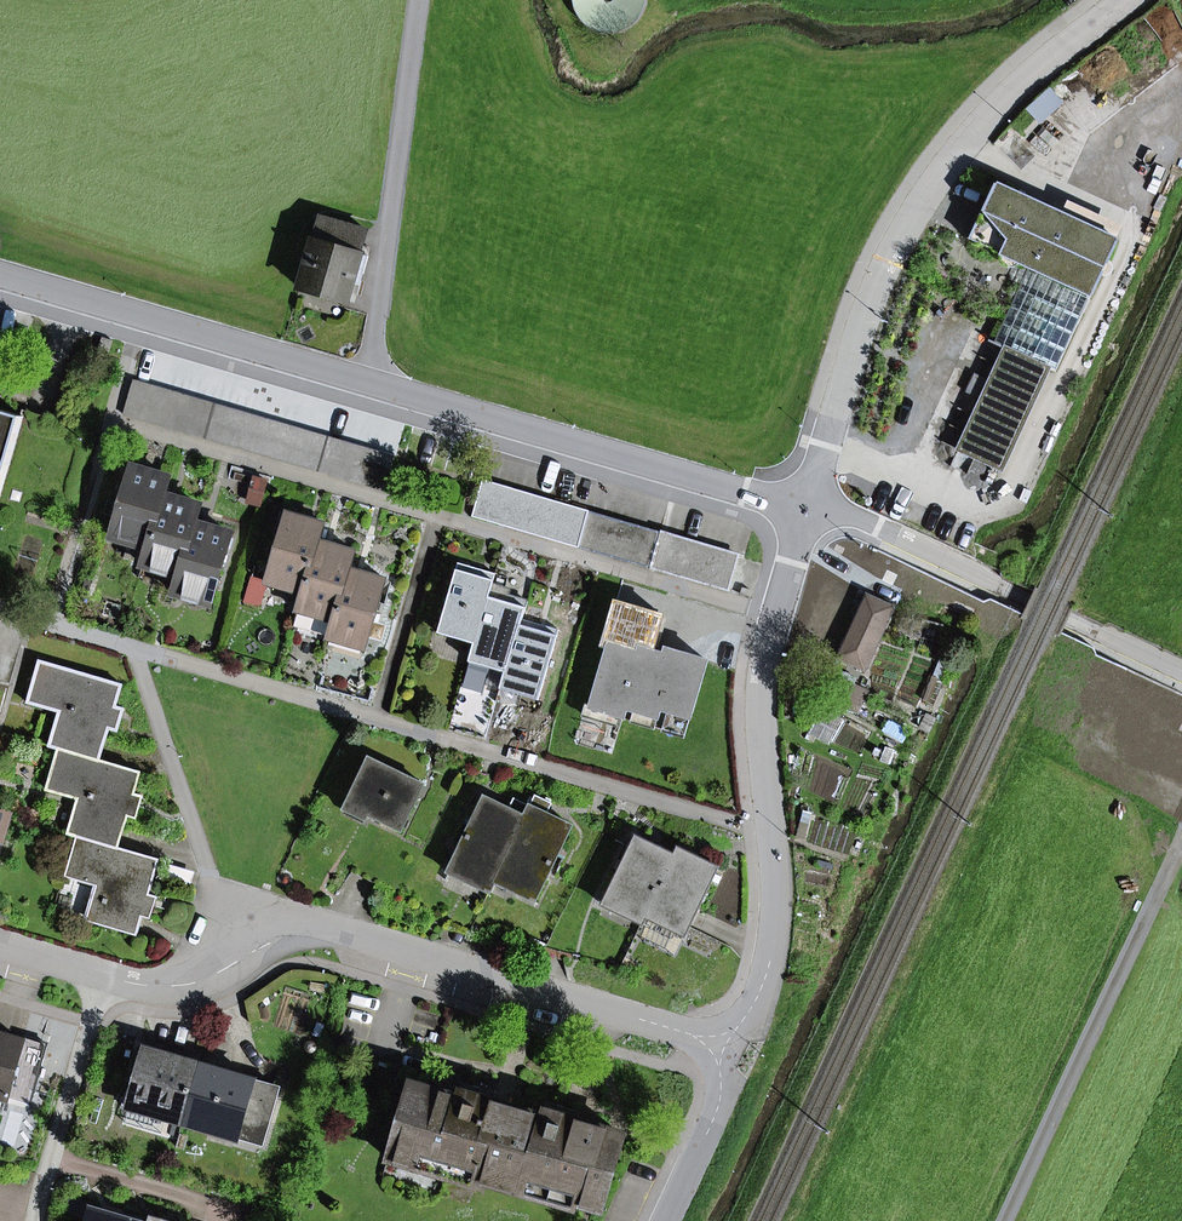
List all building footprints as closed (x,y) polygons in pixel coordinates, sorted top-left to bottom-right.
[(1050,89),(1028,109),(1039,121),(1061,101),(1050,89)] [(1091,295),(1117,240),(1114,238),(1060,213),(994,183),(968,238),(1029,267),(1091,295)] [(1114,238),(1120,225),(1067,200),(1060,213),(1114,238)] [(321,218),(300,288),(347,301),(367,231),(321,218)] [(1006,347),(1011,350),(1036,296),(1081,317),(1091,295),(1029,267),(994,342),(1006,347)] [(1081,317),(1036,296),(1011,350),(1045,366),(1044,367),(1056,372),(1081,317)] [(958,450),(997,468),(1044,367),(1045,366),(1011,350),(1006,347),(958,450)] [(133,380),(123,415),(141,420),(151,385),(133,380)] [(151,385),(141,420),(157,425),(167,390),(151,385)] [(167,390),(157,425),(173,429),(183,394),(167,390)] [(183,394),(173,429),(189,434),(199,399),(183,394)] [(199,399),(189,434),(205,438),(215,404),(199,399)] [(215,404),(205,438),(221,443),(232,408),(215,404)] [(232,408),(221,443),(237,448),(248,413),(232,408)] [(22,417),(0,410),(0,493),(22,417)] [(133,467),(112,537),(148,548),(164,495),(169,478),(133,467)] [(482,482),(472,517),(508,527),(518,492),(482,482)] [(518,492),(508,527),(543,537),(553,502),(518,492)] [(148,548),(143,565),(179,576),(195,523),(200,506),(164,495),(148,548)] [(553,502),(543,537),(578,548),(588,513),(553,502)] [(266,583),(303,594),(319,540),(324,523),(287,512),(266,583)] [(588,513),(578,548),(650,568),(660,533),(588,513)] [(195,523),(179,576),(174,593),(210,604),(231,534),(195,523)] [(650,568),(655,570),(665,535),(660,533),(650,568)] [(655,570),(735,593),(745,558),(665,535),(655,570)] [(294,626),(329,636),(349,569),(354,551),(319,540),(303,594),(294,626)] [(440,626),(476,637),(490,591),(493,580),(475,575),(476,568),(458,563),(440,626)] [(495,573),(476,568),(475,575),(493,580),(495,573)] [(365,650),(385,579),(349,569),(329,636),(329,639),(365,650)] [(260,605),(266,583),(253,579),(246,602),(260,605)] [(526,601),(490,591),(476,637),(474,643),(471,654),(507,665),(521,619),(526,601)] [(892,611),(894,607),(866,594),(864,598),(892,611)] [(864,598),(837,658),(865,671),(892,611),(864,598)] [(689,716),(705,661),(666,650),(664,655),(651,651),(661,616),(616,603),(603,645),(609,647),(592,705),(591,707),(623,716),(626,707),(634,710),(657,716),(660,708),(668,710),(689,716)] [(666,650),(658,648),(667,617),(661,615),(661,616),(651,651),(664,655),(666,650)] [(558,630),(521,619),(507,665),(505,671),(502,682),(539,693),(558,630)] [(440,626),(438,633),(439,633),(474,643),(476,637),(440,626)] [(505,671),(507,665),(471,654),(469,661),(470,661),(505,671)] [(59,711),(69,714),(58,749),(99,761),(109,728),(115,708),(122,685),(40,661),(28,702),(59,711)] [(500,688),(537,699),(539,693),(502,682),(501,682),(500,688)] [(624,716),(623,716),(591,707),(592,705),(586,704),(582,717),(620,728),(624,716)] [(124,711),(115,708),(109,728),(119,730),(124,711)] [(654,730),(658,717),(657,716),(634,710),(630,723),(654,730)] [(684,738),(690,717),(689,716),(668,710),(662,732),(684,738)] [(49,746),(58,749),(69,714),(59,711),(49,746)] [(133,795),(140,773),(99,761),(58,749),(47,789),(78,798),(87,801),(77,836),(118,848),(128,815),(133,795)] [(369,758),(346,804),(368,815),(401,831),(424,785),(369,758)] [(133,795),(128,815),(136,818),(142,798),(133,795)] [(547,814),(552,803),(535,795),(530,806),(547,814)] [(452,864),(494,884),(495,882),(499,874),(498,873),(525,817),(509,808),(484,797),(452,864)] [(67,833),(77,836),(87,801),(78,798),(67,833)] [(530,806),(514,798),(509,808),(525,817),(530,806)] [(365,819),(368,815),(346,804),(344,809),(365,819)] [(547,814),(530,806),(525,817),(498,873),(499,874),(539,893),(571,826),(547,814)] [(95,924),(137,936),(139,928),(143,915),(148,896),(159,860),(118,848),(77,836),(65,876),(97,886),(106,888),(95,924)] [(605,898),(646,917),(649,910),(648,910),(675,855),(674,855),(635,836),(605,898)] [(649,910),(688,929),(717,867),(677,848),(674,855),(675,855),(648,910),(649,910)] [(450,873),(490,892),(494,884),(452,864),(448,872),(450,873)] [(535,901),(539,893),(499,874),(495,882),(535,901)] [(86,921),(95,924),(106,888),(97,886),(86,921)] [(148,896),(143,915),(151,918),(157,898),(148,896)] [(674,956),(688,929),(649,910),(646,917),(605,898),(602,905),(651,928),(644,942),(674,956)] [(3,1112),(24,1041),(0,1035),(0,1111),(3,1112)] [(146,1049),(131,1099),(185,1115),(200,1065),(146,1049)] [(268,1125),(279,1088),(200,1065),(185,1115),(183,1123),(202,1129),(205,1121),(239,1131),(243,1118),(268,1125)] [(475,1185),(476,1180),(499,1187),(521,1111),(501,1106),(493,1103),(485,1101),(489,1091),(462,1083),(457,1098),(411,1084),(389,1160),(475,1185)] [(485,1101),(493,1103),(496,1093),(489,1091),(485,1101)] [(131,1099),(129,1108),(183,1123),(185,1115),(131,1099)] [(576,1204),(601,1211),(623,1136),(577,1122),(570,1120),(573,1110),(546,1102),(542,1117),(521,1111),(499,1187),(575,1209),(576,1204)] [(570,1120),(577,1122),(580,1112),(573,1110),(570,1120)] [(202,1129),(262,1146),(268,1125),(243,1118),(239,1131),(205,1121),(202,1129)] [(92,1212),(90,1220),(122,1220),(92,1212)]
